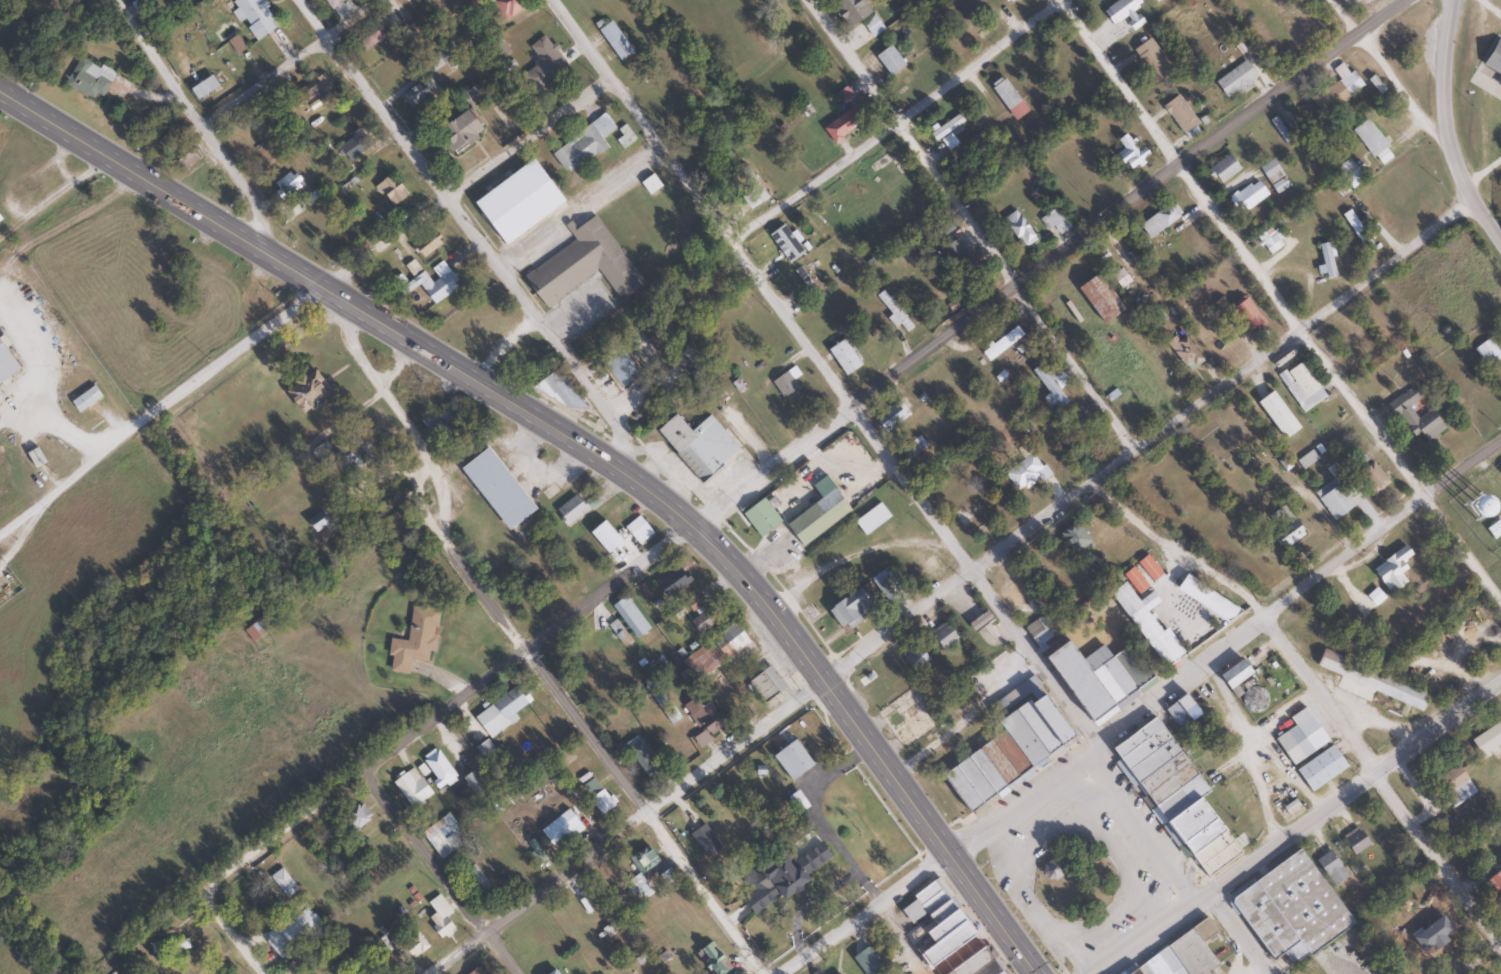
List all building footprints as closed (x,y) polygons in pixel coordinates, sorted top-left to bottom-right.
[(266,33),(273,43),(284,35),(260,0),(233,0),(230,2),(256,40),(266,33)] [(330,10),(344,0),(323,0),(330,10)] [(525,6),(521,0),(495,0),(490,3),(503,21),(525,6)] [(869,8),(862,0),(831,0),(828,3),(849,26),(869,8)] [(1132,0),(1115,0),(1100,10),(1111,25),(1125,16),(1133,28),(1142,22),(1133,10),(1137,8),(1132,0)] [(883,31),(874,14),(862,20),(870,37),(883,31)] [(631,52),(610,19),(597,27),(618,61),(631,52)] [(355,37),(366,53),(388,37),(377,22),(355,37)] [(984,31),(979,22),(952,35),(957,44),(984,31)] [(569,67),(545,34),(529,45),(540,61),(518,77),(531,94),(569,67)] [(245,48),(236,35),(226,42),(235,54),(245,48)] [(509,54),(499,37),(490,43),(500,59),(509,54)] [(1130,51),(1156,83),(1173,69),(1147,37),(1130,51)] [(1492,39),(1479,67),(1482,68),(1479,73),(1496,80),(1493,87),(1500,91),(1500,43),(1492,39)] [(874,53),(887,76),(904,68),(891,44),(874,53)] [(433,72),(452,58),(444,46),(425,60),(433,72)] [(113,76),(81,55),(63,84),(91,102),(95,94),(100,97),(113,76)] [(1256,77),(1243,59),(1213,81),(1225,99),(1256,77)] [(1362,86),(1351,69),(1346,72),(1340,63),(1333,69),(1339,78),(1308,97),(1319,114),(1362,86)] [(320,102),(335,89),(321,72),(299,91),(307,102),(315,96),(320,102)] [(217,86),(209,74),(187,88),(195,100),(217,86)] [(440,90),(430,74),(400,93),(410,108),(440,90)] [(1026,111),(1002,75),(988,84),(1013,120),(1026,111)] [(1160,105),(1181,134),(1197,123),(1176,93),(1160,105)] [(452,153),(482,131),(464,106),(434,127),(452,153)] [(834,143),(861,122),(850,107),(822,128),(834,143)] [(616,129),(606,114),(550,151),(565,175),(607,147),(602,138),(616,129)] [(932,138),(964,128),(961,116),(929,126),(932,138)] [(1385,147),(1368,117),(1351,126),(1368,157),(1385,147)] [(636,140),(625,125),(621,129),(624,134),(618,138),(625,147),(636,140)] [(1116,154),(1126,171),(1149,158),(1142,146),(1134,151),(1124,133),(1115,138),(1122,150),(1116,154)] [(336,148),(346,163),(364,150),(354,135),(336,148)] [(1205,169),(1216,185),(1239,169),(1227,153),(1205,169)] [(1259,165),(1272,195),(1287,188),(1274,158),(1259,165)] [(751,210),(769,198),(748,167),(730,179),(751,210)] [(1362,177),(1358,168),(1343,174),(1347,183),(1362,177)] [(299,188),(288,173),(272,184),(284,200),(299,188)] [(374,187),(394,207),(407,193),(388,174),(374,187)] [(640,182),(649,195),(660,186),(651,174),(640,182)] [(1239,214),(1266,194),(1254,179),(1227,199),(1239,214)] [(1048,229),(1051,226),(1060,235),(1070,225),(1052,207),(1039,220),(1048,229)] [(1001,219),(1023,248),(1036,239),(1014,210),(1001,219)] [(1363,249),(1371,243),(1348,210),(1340,216),(1363,249)] [(599,271),(617,300),(641,285),(596,214),(574,228),(570,221),(564,225),(574,242),(521,275),(541,308),(599,271)] [(1282,245),(1278,240),(1286,234),(1275,221),(1255,239),(1269,256),(1282,245)] [(767,236),(789,264),(804,252),(782,224),(767,236)] [(425,259),(440,242),(425,228),(410,245),(425,259)] [(975,265),(955,238),(938,250),(957,277),(975,265)] [(1324,278),(1335,275),(1326,242),(1315,245),(1324,278)] [(458,287),(441,261),(431,268),(437,278),(430,283),(423,272),(403,285),(408,293),(418,287),(431,306),(458,287)] [(815,301),(821,297),(800,267),(794,271),(815,301)] [(1122,310),(1094,272),(1073,287),(1101,325),(1122,310)] [(879,298),(905,333),(911,328),(885,294),(879,298)] [(1262,319),(1240,296),(1226,309),(1249,332),(1262,319)] [(1022,337),(1015,326),(979,351),(986,361),(1022,337)] [(1165,341),(1182,371),(1199,361),(1184,335),(1175,340),(1173,336),(1165,341)] [(1487,367),(1500,356),(1500,355),(1487,338),(1472,350),(1487,367)] [(860,366),(843,339),(827,349),(844,376),(860,366)] [(638,375),(620,344),(599,356),(617,387),(638,375)] [(704,358),(693,344),(681,353),(692,367),(704,358)] [(16,370),(0,345),(0,380),(16,370)] [(1324,396),(1299,360),(1276,375),(1302,412),(1324,396)] [(1055,364),(1045,371),(1040,363),(1028,370),(1055,411),(1067,403),(1057,388),(1066,382),(1055,364)] [(793,379),(799,376),(794,367),(772,379),(781,397),(798,388),(793,379)] [(297,416),(330,398),(315,370),(282,388),(297,416)] [(69,401),(76,413),(100,398),(92,386),(69,401)] [(1407,406),(1419,398),(1412,387),(1388,402),(1410,438),(1418,433),(1423,441),(1442,429),(1430,409),(1415,418),(1407,406)] [(873,416),(882,432),(909,417),(900,401),(873,416)] [(710,414),(688,431),(674,414),(654,430),(698,483),(739,450),(710,414)] [(322,439),(309,451),(340,482),(368,454),(350,436),(335,451),(322,439)] [(926,446),(916,436),(900,451),(909,462),(926,446)] [(1016,493),(1046,475),(1026,443),(1016,449),(1022,459),(1003,471),(1016,493)] [(532,509),(484,445),(456,467),(505,530),(532,509)] [(1316,459),(1310,450),(1295,460),(1301,468),(1316,459)] [(1356,471),(1371,493),(1386,483),(1371,461),(1356,471)] [(1352,505),(1333,479),(1313,493),(1331,520),(1352,505)] [(848,509),(832,488),(783,525),(800,547),(848,509)] [(553,509),(565,526),(588,510),(576,494),(553,509)] [(741,514),(760,537),(780,520),(761,497),(741,514)] [(969,516),(963,506),(953,513),(967,534),(1007,509),(999,497),(969,516)] [(889,516),(878,502),(853,522),(864,536),(889,516)] [(1268,516),(1275,526),(1266,533),(1279,551),(1303,534),(1283,506),(1268,516)] [(326,524),(317,511),(303,521),(313,534),(326,524)] [(653,533),(638,515),(624,527),(639,545),(653,533)] [(1500,533),(1500,524),(1498,519),(1484,528),(1492,539),(1500,533)] [(1075,556),(1091,544),(1073,520),(1056,532),(1075,556)] [(309,538),(302,524),(291,530),(298,543),(309,538)] [(1370,568),(1386,594),(1409,579),(1393,553),(1370,568)] [(1160,574),(1145,554),(1135,562),(1151,581),(1160,574)] [(1123,572),(1133,593),(1144,588),(1134,566),(1123,572)] [(884,598),(899,588),(884,567),(869,578),(884,598)] [(655,577),(661,595),(689,586),(684,569),(655,577)] [(1228,627),(1239,611),(1183,573),(1173,588),(1228,627)] [(1160,670),(1176,660),(1122,581),(1107,591),(1160,670)] [(841,626),(843,624),(851,631),(874,602),(852,585),(828,616),(841,626)] [(612,603),(636,639),(650,630),(626,594),(612,603)] [(684,606),(695,615),(689,622),(702,634),(717,616),(692,596),(684,606)] [(973,631),(991,618),(984,610),(967,623),(973,631)] [(407,674),(409,659),(428,661),(433,622),(410,619),(409,627),(398,625),(396,639),(388,638),(385,656),(390,656),(388,671),(407,674)] [(251,641),(264,631),(255,621),(243,631),(251,641)] [(928,633),(943,651),(958,639),(943,621),(928,633)] [(695,680),(725,659),(731,669),(756,652),(734,622),(681,660),(695,680)] [(1039,654),(1084,723),(1151,679),(1128,644),(1084,673),(1062,639),(1039,654)] [(900,656),(913,673),(929,661),(916,644),(900,656)] [(1374,693),(1421,711),(1429,692),(1321,650),(1315,666),(1342,677),(1338,688),(1371,701),(1374,693)] [(1248,674),(1237,659),(1215,675),(1225,690),(1248,674)] [(746,680),(762,703),(785,687),(769,665),(746,680)] [(645,687),(656,702),(665,695),(654,680),(645,687)] [(514,686),(488,706),(501,723),(527,703),(514,686)] [(1199,715),(1184,693),(1161,708),(1176,731),(1199,715)] [(1011,707),(1045,753),(1054,746),(1021,700),(1011,707)] [(700,731),(691,738),(698,747),(726,725),(707,701),(688,715),(700,731)] [(1274,740),(1292,766),(1327,742),(1304,707),(1288,717),(1294,726),(1274,740)] [(1108,752),(1153,720),(1162,729),(1116,762),(1108,752)] [(623,746),(647,778),(661,766),(637,735),(623,746)] [(812,766),(794,739),(771,755),(789,782),(812,766)] [(1309,792),(1346,768),(1331,746),(1295,769),(1309,792)] [(456,779),(435,748),(419,760),(440,790),(456,779)] [(1471,787),(1453,765),(1432,782),(1450,804),(1471,787)] [(411,808),(430,796),(412,767),(393,780),(411,808)] [(482,784),(472,769),(460,778),(470,793),(482,784)] [(616,806),(603,788),(589,799),(602,817),(616,806)] [(338,818),(350,835),(373,819),(361,802),(338,818)] [(549,841),(556,848),(581,823),(574,816),(549,841)] [(420,833),(439,860),(460,845),(442,818),(420,833)] [(720,847),(703,823),(688,834),(705,858),(720,847)] [(1368,843),(1355,827),(1339,839),(1352,855),(1368,843)] [(832,860),(819,842),(796,858),(790,849),(744,881),(752,892),(740,900),(751,916),(832,860)] [(657,865),(651,847),(631,853),(638,872),(657,865)] [(538,865),(546,857),(537,848),(529,857),(538,865)] [(1348,926),(1298,850),(1225,898),(1267,961),(1296,942),(1305,955),(1348,926)] [(1314,860),(1331,886),(1346,876),(1329,850),(1314,860)] [(1491,901),(1497,911),(1500,908),(1500,875),(1498,871),(1485,880),(1497,897),(1491,901)] [(650,888),(638,875),(623,889),(634,902),(650,888)] [(425,919),(440,939),(453,929),(444,918),(451,912),(438,894),(426,903),(434,913),(425,919)] [(597,923),(603,916),(581,894),(575,901),(597,923)] [(289,946),(316,921),(300,904),(273,929),(289,946)] [(1216,966),(1200,942),(1214,934),(1206,921),(1121,973),(1203,973),(1216,966)] [(1445,940),(1429,921),(1415,932),(1430,952),(1445,940)] [(961,922),(970,935),(930,969),(918,955),(961,922)] [(427,947),(416,932),(400,943),(411,958),(427,947)] [(865,973),(884,973),(876,964),(864,973),(865,973)] [(476,965),(466,973),(484,973),(476,965)]
